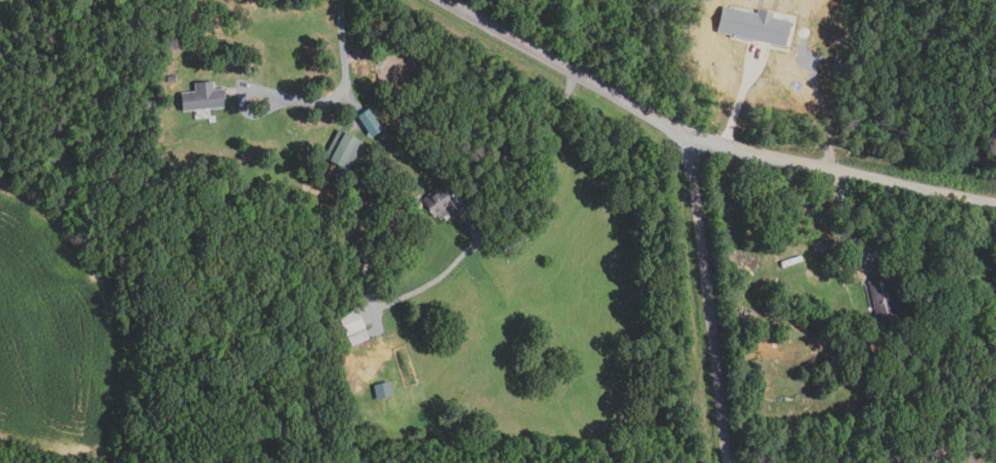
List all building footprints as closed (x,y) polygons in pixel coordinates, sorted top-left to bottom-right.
[(784,46),(717,32),(722,6),(756,13),(757,9),(773,12),(772,17),(792,21),(791,27),(788,27),(784,46)] [(222,107),(181,111),(179,92),(194,91),(193,82),(212,80),(213,89),(223,88),(224,98),(221,98),(222,107)] [(406,105),(409,112),(402,116),(398,109),(406,105)] [(345,171),(322,158),(338,129),(361,142),(345,171)] [(437,220),(434,215),(432,217),(420,200),(440,187),(452,204),(449,207),(451,210),(437,220)] [(877,329),(867,281),(889,277),(891,292),(898,290),(901,307),(896,308),(899,324),(877,329)] [(350,348),(337,317),(355,309),(369,340),(350,348)] [(833,340),(826,342),(824,336),(832,334),(833,340)] [(844,369),(831,370),(830,356),(843,355),(844,369)] [(392,396),(376,400),(372,385),(389,381),(392,396)] [(944,459),(939,462),(933,462),(926,455),(934,448),(944,459)]
